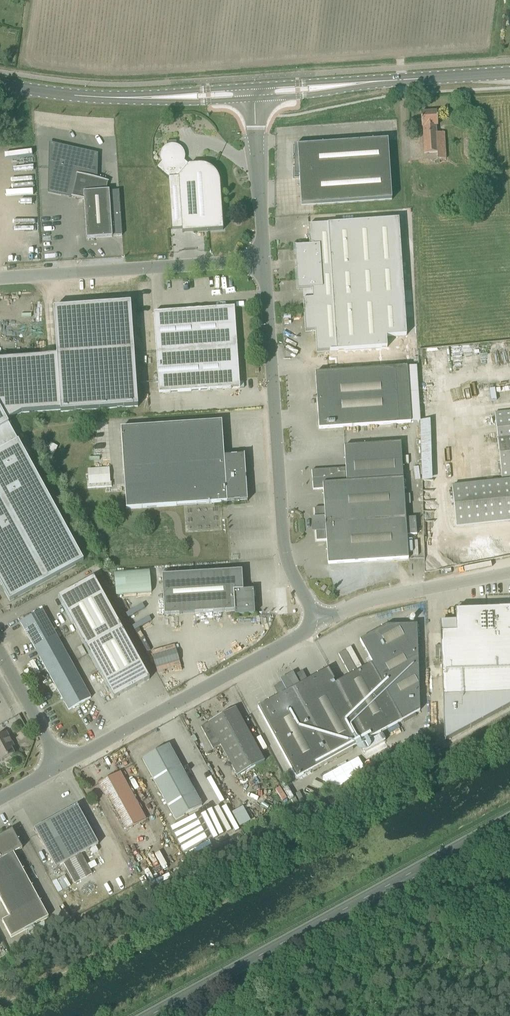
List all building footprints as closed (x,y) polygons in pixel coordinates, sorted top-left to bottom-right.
[(446,159),(445,133),(436,133),(436,126),(438,126),(437,112),(421,113),(422,127),(423,127),(425,152),(413,152),(413,161),(446,159)] [(308,146),(295,146),(295,178),(299,177),(301,207),(392,201),(388,141),(308,146)] [(201,165),(198,165),(190,166),(184,161),(185,159),(185,158),(185,156),(185,155),(184,153),(184,152),(183,151),(182,149),(181,148),(180,147),(179,147),(179,146),(177,146),(176,145),(175,145),(174,145),(173,145),(172,145),(170,145),(169,146),(168,146),(165,147),(165,148),(164,148),(163,149),(163,150),(162,151),(162,152),(161,153),(161,154),(161,155),(161,156),(160,157),(161,158),(161,159),(161,160),(161,161),(161,162),(162,163),(157,168),(169,179),(172,228),(182,227),(183,233),(223,230),(220,184),(220,181),(219,178),(218,176),(216,173),(214,171),(212,169),(209,167),(207,166),(204,165),(201,165)] [(87,239),(113,238),(109,191),(106,191),(108,182),(109,182),(96,179),(96,155),(50,146),(48,193),(72,197),(84,200),(87,239)] [(399,220),(308,226),(310,247),(295,248),(298,291),(313,290),(313,299),(303,300),(305,332),(315,332),(317,353),(388,348),(387,337),(407,336),(399,220)] [(19,443),(8,423),(22,415),(61,413),(138,407),(131,304),(54,309),(57,356),(0,360),(0,453),(19,443)] [(235,308),(154,313),(159,394),(240,389),(235,308)] [(407,367),(395,368),(331,372),(331,370),(331,372),(316,373),(317,397),(313,398),(317,398),(319,429),(411,423),(407,367)] [(495,413),(502,481),(509,481),(509,412),(495,413)] [(427,421),(419,421),(421,480),(428,479),(427,421)] [(127,509),(247,501),(247,502),(248,502),(245,455),(244,455),(224,457),(222,422),(121,428),(127,509)] [(0,453),(0,583),(10,602),(84,562),(19,443),(0,453)] [(327,541),(328,565),(409,560),(407,536),(417,535),(416,518),(406,519),(403,479),(401,443),(345,447),(346,469),(312,471),(313,490),(323,490),(325,508),(315,509),(317,541),(327,541)] [(108,484),(108,468),(85,469),(85,485),(108,484)] [(509,521),(509,481),(502,481),(502,482),(452,488),(456,528),(509,521)] [(111,573),(112,595),(148,593),(147,571),(111,573)] [(243,591),(242,571),(162,576),(165,616),(235,611),(235,615),(255,614),(254,590),(243,591)] [(149,680),(94,578),(58,598),(113,699),(149,680)] [(456,611),(456,633),(440,633),(444,742),(509,707),(509,609),(456,611)] [(42,610),(20,623),(69,711),(91,698),(52,628),(42,610)] [(297,779),(402,721),(420,711),(417,625),(387,626),(360,641),(372,663),(336,683),(329,669),(308,681),(303,672),(274,687),(279,696),(258,708),(297,779)] [(209,723),(221,745),(238,776),(265,762),(236,708),(209,723)] [(221,745),(209,723),(201,727),(213,749),(221,745)] [(1,761),(14,754),(11,748),(13,746),(6,733),(0,737),(0,758),(1,761)] [(142,759),(176,820),(202,806),(169,745),(142,759)] [(146,820),(120,772),(107,779),(107,778),(98,783),(107,798),(109,797),(127,831),(146,820)] [(77,806),(35,829),(56,868),(99,845),(77,806)] [(240,806),(230,813),(240,827),(250,820),(240,806)] [(2,836),(0,837),(0,899),(10,917),(2,921),(11,937),(48,917),(14,853),(22,849),(12,830),(2,836)]
